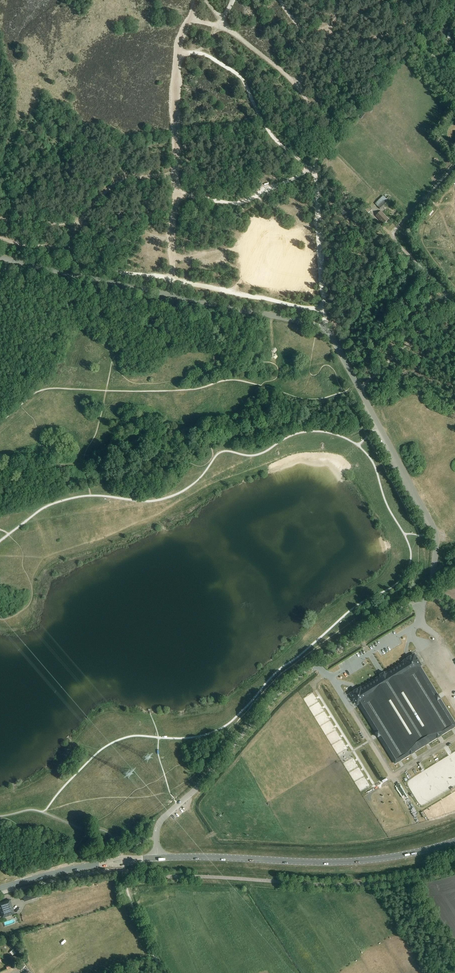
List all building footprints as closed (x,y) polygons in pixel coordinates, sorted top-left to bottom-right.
[(387,205),(384,201),(386,199),(384,197),(376,204),(378,207),(381,210),(384,208),(386,205),(387,205)] [(376,216),(383,225),(389,220),(381,211),(376,216)] [(405,662),(392,671),(402,688),(425,674),(419,665),(420,665),(414,655),(405,661),(405,662)] [(363,712),(395,764),(454,727),(454,723),(425,674),(402,688),(392,671),(375,681),(385,698),(363,712)] [(358,703),(363,712),(385,698),(375,681),(361,689),(351,694),(357,704),(358,703)] [(36,898),(35,892),(22,896),(24,902),(36,898)] [(3,918),(14,914),(10,900),(0,904),(0,910),(3,918)]
